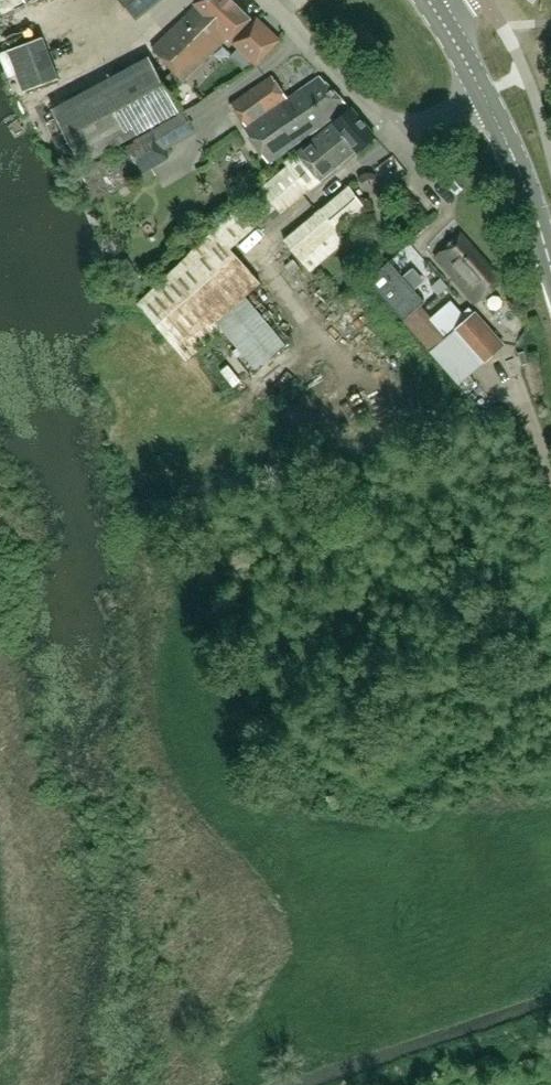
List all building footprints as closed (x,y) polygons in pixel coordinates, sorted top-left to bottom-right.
[(161,0),(121,0),(138,19),(161,0)] [(251,18),(232,0),(198,0),(195,3),(197,5),(153,48),(183,80),(213,52),(229,37),(251,18)] [(239,46),(231,55),(247,70),(255,61),(257,64),(280,39),(257,18),(234,42),(239,46)] [(48,44),(10,53),(21,96),(59,87),(48,44)] [(150,56),(53,109),(83,164),(180,111),(150,56)] [(269,162),(349,105),(321,75),(288,97),(273,75),(232,104),(246,124),(243,127),(269,162)] [(298,152),(321,180),(375,136),(352,108),(298,152)] [(137,174),(137,175),(171,157),(156,130),(122,149),(123,150),(137,174)] [(321,180),(298,152),(297,151),(284,160),(285,161),(284,162),(288,166),(261,188),(138,303),(187,360),(216,337),(224,329),(238,346),(232,352),(251,373),(257,368),(285,344),(245,296),(261,282),(230,247),(276,206),(281,212),(309,189),(310,191),(322,182),(321,180)] [(353,184),(363,200),(404,174),(394,158),(353,184)] [(340,230),(366,207),(350,185),(349,186),(284,240),(310,271),(348,239),(340,230)] [(477,303),(501,280),(460,234),(437,256),(455,277),(455,278),(477,303)] [(390,260),(369,278),(401,316),(402,315),(415,304),(418,302),(420,304),(424,300),(390,260)] [(447,335),(420,305),(420,304),(418,302),(415,304),(402,315),(401,316),(459,383),(505,344),(476,310),(447,335)] [(486,403),(495,394),(476,375),(467,384),(486,403)]
